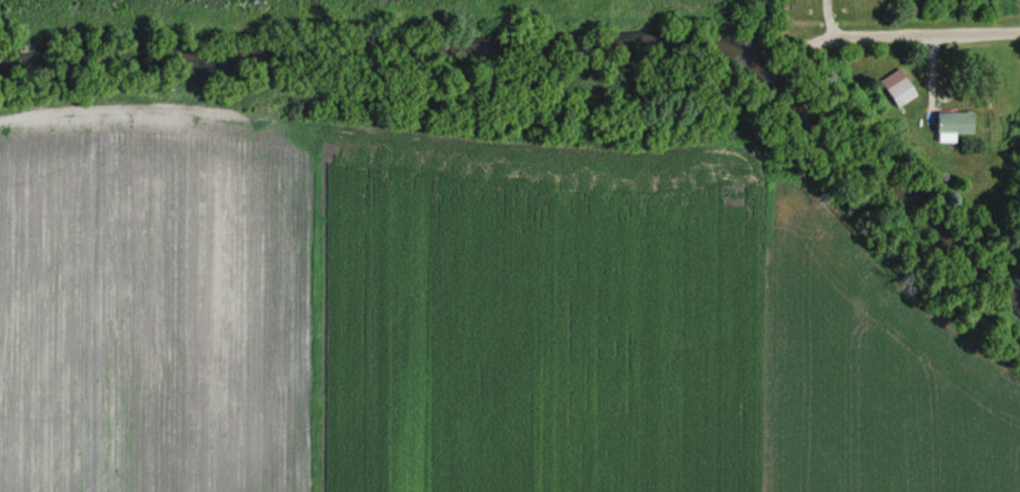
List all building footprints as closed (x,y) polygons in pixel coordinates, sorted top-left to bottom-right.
[(878,89),(891,109),(913,95),(900,75),(878,89)] [(965,133),(965,112),(927,112),(927,133),(965,133)]
